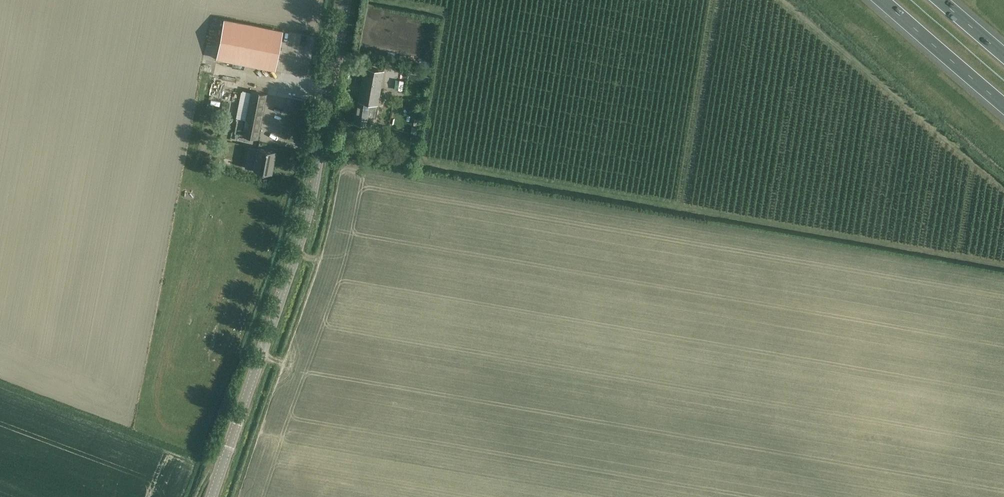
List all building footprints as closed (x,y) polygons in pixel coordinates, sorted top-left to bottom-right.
[(275,70),(283,30),(224,18),(216,58),(275,70)] [(376,117),(383,70),(363,66),(354,122),(365,124),(367,115),(376,117)] [(251,91),(251,92),(242,90),(238,112),(246,114),(242,134),(258,138),(267,94),(251,91)] [(240,134),(243,119),(237,118),(234,133),(240,134)] [(228,174),(235,150),(221,146),(214,170),(228,174)] [(275,151),(258,148),(254,170),(271,173),(275,151)]
